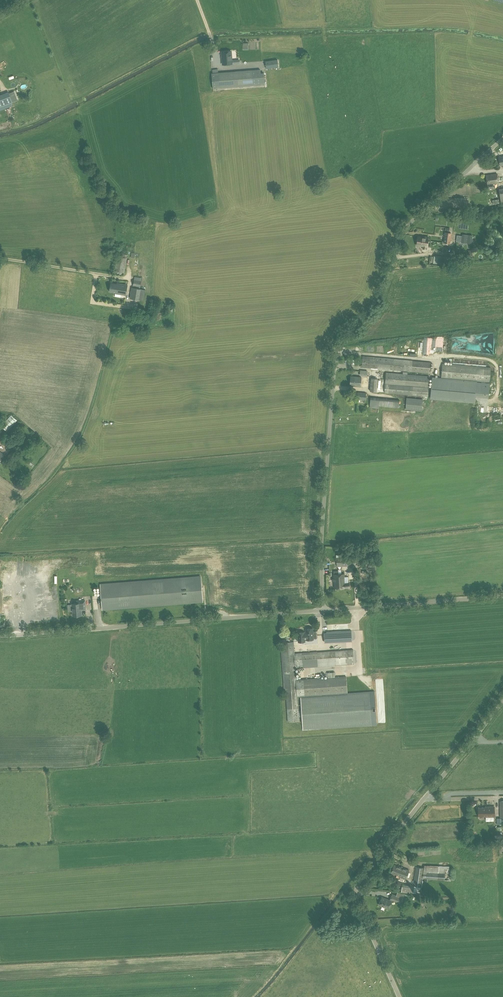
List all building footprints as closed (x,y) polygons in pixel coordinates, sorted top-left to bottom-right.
[(232,64),(231,51),(222,52),(223,65),(232,64)] [(213,88),(261,85),(265,84),(264,72),(260,73),(260,70),(218,74),(219,75),(213,75),(212,75),(213,88)] [(10,94),(9,91),(0,95),(0,107),(13,102),(12,99),(10,94)] [(494,188),(493,183),(498,183),(498,182),(501,182),(500,177),(498,177),(497,174),(486,175),(487,184),(488,189),(494,188)] [(466,236),(467,235),(463,234),(462,236),(457,235),(456,241),(462,242),(466,243),(466,242),(468,242),(467,243),(471,244),(472,236),(468,235),(468,236),(466,236)] [(426,250),(427,244),(428,237),(425,236),(425,237),(418,236),(416,245),(423,246),(423,250),(426,250)] [(117,283),(117,284),(111,283),(109,291),(115,292),(115,293),(126,295),(127,285),(117,283)] [(146,290),(131,287),(130,298),(144,300),(146,290)] [(361,365),(361,367),(430,373),(431,362),(363,356),(362,365),(361,365)] [(488,397),(489,382),(490,367),(442,363),(441,378),(433,377),(431,398),(475,402),(476,396),(488,397)] [(387,392),(388,392),(428,396),(429,376),(386,372),(385,383),(385,393),(387,393),(387,392)] [(361,377),(351,376),(350,385),(360,386),(361,377)] [(370,391),(377,392),(377,388),(381,389),(382,379),(371,378),(370,391)] [(357,399),(366,400),(366,393),(357,392),(357,399)] [(399,408),(399,401),(399,400),(371,397),(369,408),(378,408),(379,406),(399,408)] [(423,400),(407,399),(407,404),(406,408),(422,409),(423,400)] [(1,426),(7,431),(17,420),(11,415),(1,426)] [(10,460),(15,454),(12,451),(7,457),(10,460)] [(336,557),(337,567),(352,565),(352,556),(336,557)] [(350,582),(345,582),(345,574),(334,574),(334,588),(345,588),(350,588),(350,582)] [(100,584),(102,609),(202,601),(199,576),(100,584)] [(81,610),(86,609),(85,600),(77,601),(77,603),(72,604),(73,616),(82,615),(81,610)] [(306,640),(313,639),(312,628),(305,629),(306,633),(304,633),(304,632),(298,632),(299,642),(305,641),(305,639),(306,639),(306,640)] [(351,630),(326,631),(327,642),(352,641),(351,630)] [(294,653),(294,641),(282,642),(287,709),(288,722),(299,721),(298,696),(301,696),(303,730),(372,725),(370,691),(347,693),(346,677),(303,679),(296,680),(295,668),(303,668),(354,664),(353,649),(317,652),(317,651),(294,653)] [(486,807),(478,807),(478,816),(486,816),(486,817),(495,816),(494,806),(486,807)] [(404,870),(404,868),(394,864),(391,872),(400,876),(402,870),(404,870)] [(424,865),(424,868),(422,879),(445,880),(445,873),(446,873),(446,872),(448,872),(449,866),(439,866),(424,865)] [(416,867),(414,885),(414,886),(421,887),(422,879),(424,868),(416,867)] [(402,870),(400,876),(406,878),(409,870),(404,868),(404,870),(402,870)] [(403,884),(402,891),(401,892),(414,893),(414,886),(414,885),(403,884)] [(390,899),(399,902),(402,903),(404,898),(401,897),(392,894),(390,899)] [(382,897),(379,905),(389,908),(392,901),(382,897)]
